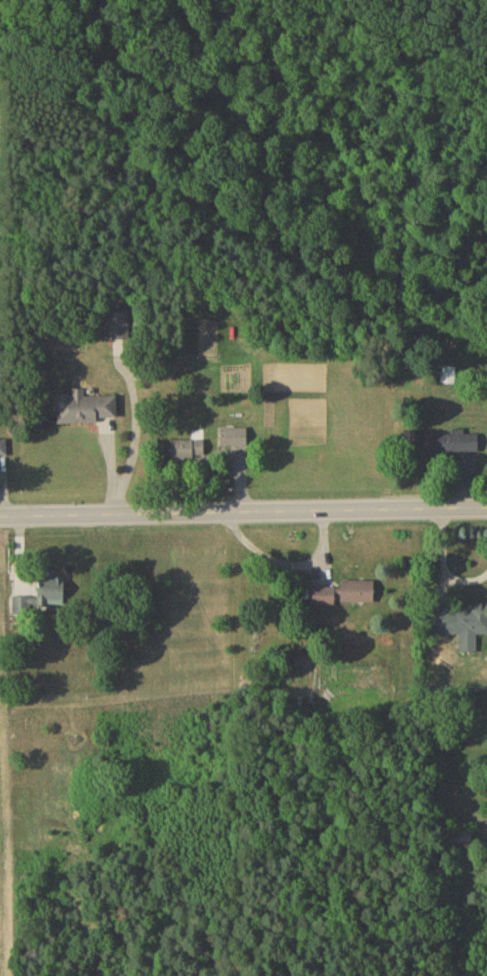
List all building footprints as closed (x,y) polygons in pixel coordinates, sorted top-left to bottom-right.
[(130,314),(103,314),(103,342),(130,342),(130,314)] [(59,426),(119,425),(118,399),(87,400),(87,392),(74,392),(74,398),(59,398),(59,426)] [(249,451),(249,431),(220,431),(220,451),(249,451)] [(465,437),(465,433),(453,433),(453,438),(437,438),(437,458),(480,458),(480,437),(465,437)] [(206,443),(172,443),(172,463),(206,463),(206,443)] [(15,618),(33,618),(34,607),(67,608),(67,580),(46,579),(46,600),(15,599),(15,618)] [(376,583),(342,583),(342,606),(376,606),(376,583)] [(339,590),(314,590),(314,608),(339,608),(339,590)] [(432,607),(433,638),(486,637),(486,606),(432,607)]
